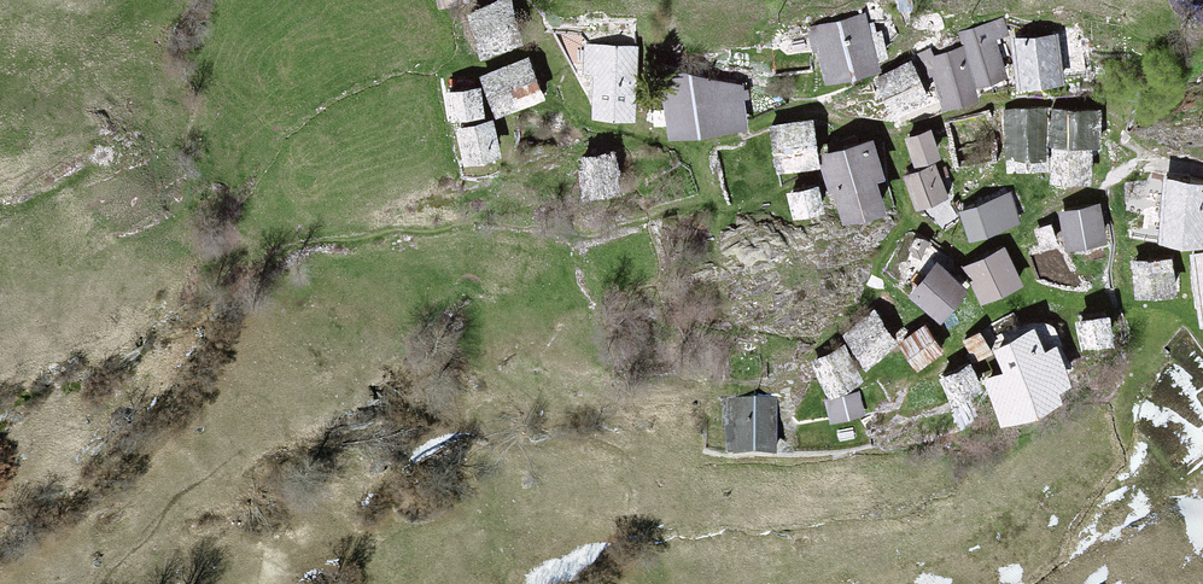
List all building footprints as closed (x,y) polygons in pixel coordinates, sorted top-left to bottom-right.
[(435,9),(464,3),(463,0),(433,0),(435,9)] [(496,3),(456,14),(467,54),(507,43),(496,3)] [(854,19),(800,30),(811,79),(864,69),(854,19)] [(993,22),(948,36),(965,89),(994,79),(983,45),(999,40),(993,22)] [(1044,35),(1001,39),(1005,90),(1048,86),(1044,35)] [(631,46),(579,41),(574,86),(583,86),(580,114),(624,119),(631,46)] [(951,51),(916,62),(930,107),(965,96),(951,51)] [(517,55),(465,74),(480,117),(533,98),(517,55)] [(901,59),(863,73),(878,112),(916,98),(901,59)] [(679,70),(655,91),(656,137),(738,128),(735,88),(679,70)] [(462,84),(426,87),(429,117),(464,114),(462,84)] [(1040,112),(996,115),(998,173),(1038,172),(1040,112)] [(1095,114),(1040,112),(1039,185),(1088,182),(1095,114)] [(472,118),(435,123),(440,162),(477,157),(472,118)] [(810,123),(771,128),(778,176),(817,171),(810,123)] [(917,129),(892,138),(902,165),(927,156),(917,129)] [(865,144),(822,154),(841,227),(883,217),(865,144)] [(599,149),(558,154),(563,193),(605,187),(599,149)] [(928,166),(893,177),(904,211),(939,200),(928,166)] [(1194,183),(1152,176),(1141,239),(1183,246),(1194,183)] [(802,182),(771,186),(776,216),(807,212),(802,182)] [(1003,195),(953,211),(963,242),(1013,226),(1003,195)] [(1091,207),(1051,215),(1057,248),(1097,241),(1091,207)] [(995,249),(954,267),(971,305),(1012,286),(995,249)] [(1180,252),(1187,323),(1202,322),(1202,250),(1180,252)] [(1164,257),(1122,259),(1123,297),(1165,296),(1164,257)] [(926,263),(899,290),(926,318),(953,291),(926,263)] [(869,316),(834,334),(851,367),(886,349),(869,316)] [(1094,316),(1059,319),(1061,345),(1096,342),(1094,316)] [(1047,351),(1061,347),(1054,322),(1040,326),(1047,351)] [(915,326),(887,342),(902,369),(931,353),(915,326)] [(979,369),(959,377),(977,419),(1037,395),(1033,386),(1049,379),(1036,347),(1023,352),(1014,328),(970,346),(979,369)] [(831,348),(798,362),(813,396),(846,382),(831,348)] [(953,366),(918,377),(926,403),(961,392),(953,366)] [(851,397),(817,402),(819,424),(854,420),(851,397)] [(761,404),(715,400),(709,460),(755,464),(761,404)]
